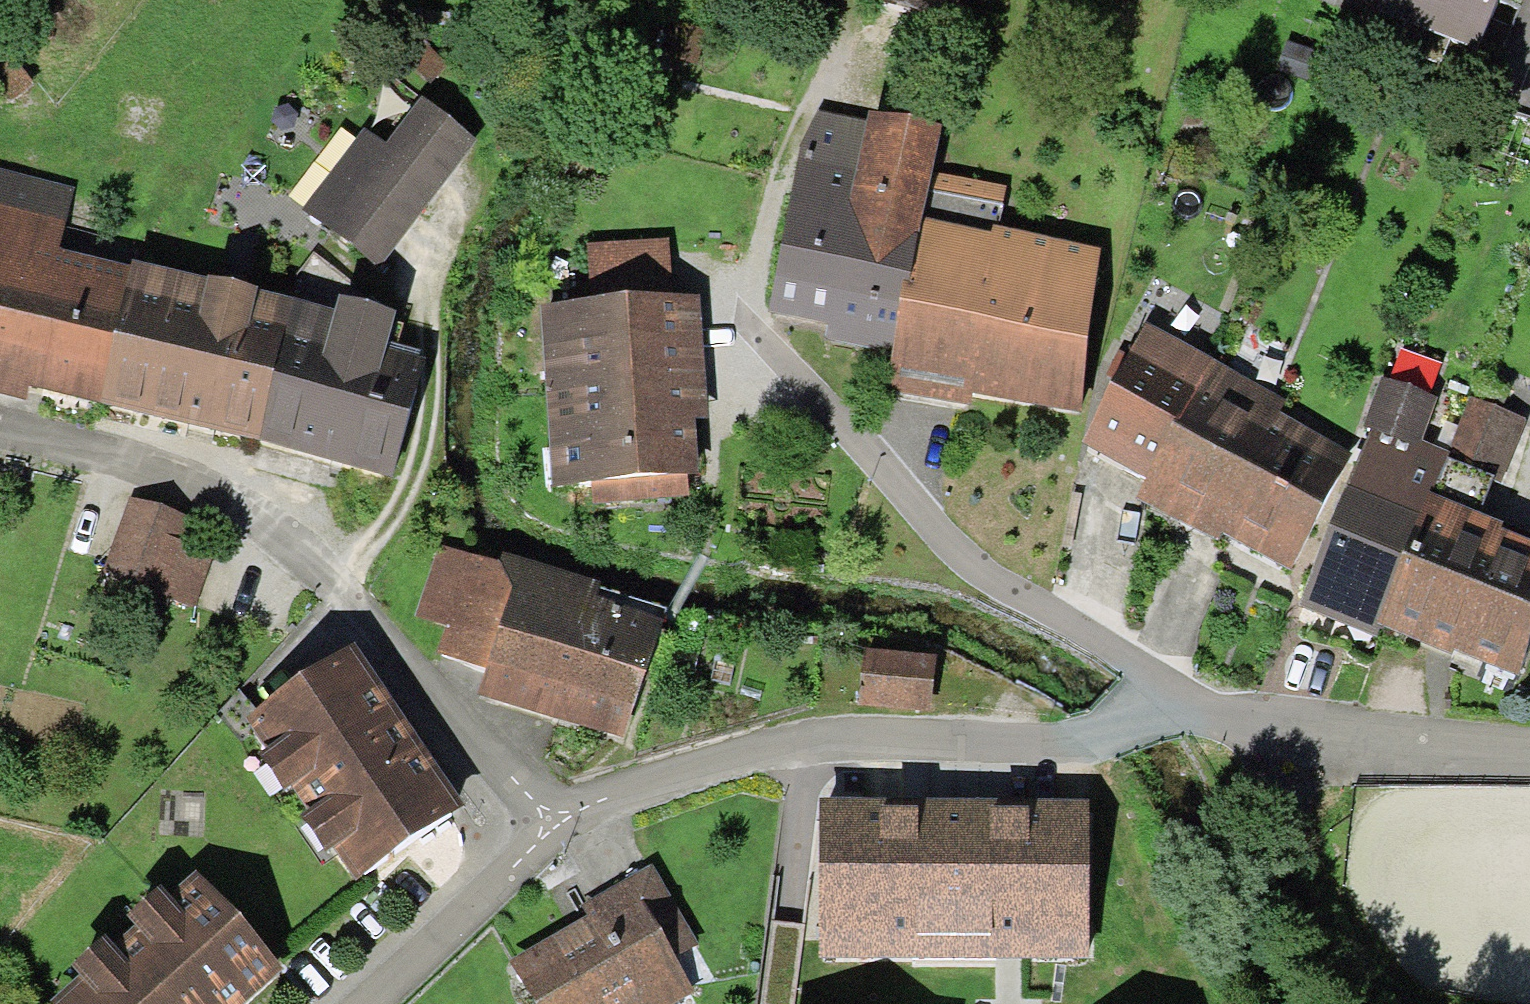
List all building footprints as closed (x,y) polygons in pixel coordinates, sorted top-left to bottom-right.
[(961,27),(969,0),(870,0),(961,27)] [(1376,14),(1477,54),(1499,0),(1381,0),(1376,14)] [(1284,45),(1277,71),(1312,81),(1319,55),(1284,45)] [(17,88),(0,61),(0,98),(17,88)] [(476,142),(421,101),(385,148),(364,131),(302,211),(378,269),(476,142)] [(843,119),(816,113),(772,316),(830,329),(827,341),(892,355),(905,287),(910,288),(932,174),(943,131),(869,115),(868,120),(843,115),(843,119)] [(0,169),(0,398),(25,404),(29,390),(39,392),(97,404),(133,269),(58,251),(73,186),(0,169)] [(971,408),(973,396),(1003,231),(998,230),(1006,188),(932,174),(910,288),(905,287),(892,355),(886,393),(971,408)] [(1003,231),(973,396),(1075,415),(1105,250),(1003,231)] [(669,241),(587,245),(590,305),(673,301),(669,241)] [(258,446),(295,304),(134,263),(133,269),(97,404),(188,428),(258,446)] [(590,305),(540,309),(546,395),(705,384),(700,299),(673,301),(590,305)] [(392,480),(424,360),(388,351),(397,317),(338,302),(335,315),(295,304),(258,446),(320,462),(392,480)] [(1147,482),(1213,362),(1146,326),(1080,445),(1128,471),(1147,482)] [(1287,403),(1213,362),(1147,482),(1137,500),(1204,537),(1217,544),(1221,537),(1288,573),(1353,455),(1280,415),(1287,403)] [(1371,433),(1418,451),(1421,443),(1437,400),(1381,379),(1362,430),(1371,433)] [(705,384),(546,395),(552,491),(591,488),(592,503),(689,497),(688,478),(701,478),(697,423),(708,422),(705,384)] [(1479,384),(1473,401),(1501,411),(1507,395),(1479,384)] [(1473,401),(1469,399),(1448,454),(1445,461),(1501,483),(1525,421),(1501,411),(1473,401)] [(1448,454),(1421,443),(1418,451),(1371,433),(1332,528),(1298,610),(1378,642),(1382,632),(1377,630),(1429,496),(1433,497),(1445,461),(1448,454)] [(1429,496),(1377,630),(1382,632),(1438,653),(1453,659),(1454,656),(1516,680),(1529,646),(1529,545),(1500,533),(1504,525),(1433,497),(1429,496)] [(195,520),(129,499),(103,578),(196,608),(214,554),(187,545),(195,520)] [(487,672),(524,560),(503,554),(499,564),(440,545),(416,617),(446,627),(437,656),(487,672)] [(600,586),(524,560),(487,672),(480,694),(515,705),(623,741),(663,619),(597,597),(600,586)] [(354,649),(245,723),(267,754),(258,761),(284,799),(292,793),(308,815),(297,823),(323,861),(334,854),(355,884),(464,810),(399,716),(354,649)] [(866,650),(859,710),(928,718),(935,658),(866,650)] [(952,804),(819,804),(819,962),(1089,962),(1089,803),(952,804)] [(652,866),(580,906),(587,919),(571,929),(509,963),(533,1003),(678,1003),(695,994),(675,959),(697,946),(652,866)] [(196,876),(166,903),(158,893),(127,920),(138,932),(113,955),(103,944),(73,971),(83,982),(59,1003),(249,1003),(283,973),(196,876)]
